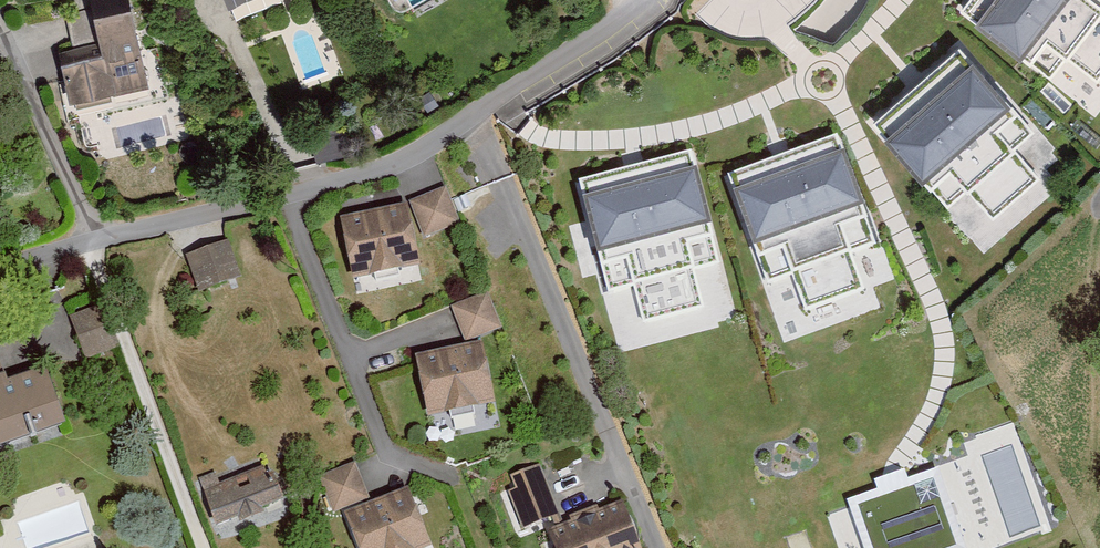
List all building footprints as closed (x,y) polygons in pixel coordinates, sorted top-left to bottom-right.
[(230,14),(267,0),(225,0),(230,14)] [(960,19),(1049,89),(1068,65),(1096,87),(1099,81),(1099,0),(975,0),(960,19)] [(57,62),(69,112),(148,94),(126,1),(89,10),(91,17),(65,23),(74,58),(57,62)] [(959,54),(870,132),(947,220),(971,199),(993,224),(1039,184),(1017,159),(1036,142),(959,54)] [(840,150),(728,189),(765,295),(792,285),(804,320),(865,299),(854,267),(878,258),(840,150)] [(696,163),(578,191),(604,301),(632,294),(640,329),(700,315),(693,282),(722,275),(696,163)] [(448,196),(411,208),(424,244),(460,231),(448,196)] [(407,212),(340,226),(352,286),(419,273),(407,212)] [(227,248),(184,263),(196,298),(239,284),(227,248)] [(487,301),(452,314),(466,349),(500,336),(487,301)] [(95,310),(65,321),(81,366),(111,355),(95,310)] [(482,351),(415,364),(427,426),(494,413),(482,351)] [(67,433),(45,371),(10,383),(0,355),(0,457),(67,433)] [(318,483),(333,523),(342,520),(353,547),(431,547),(410,494),(371,509),(356,468),(318,483)] [(846,499),(863,547),(965,547),(936,468),(846,499)] [(217,478),(197,485),(216,535),(239,526),(241,532),(263,524),(261,518),(282,510),(268,472),(221,489),(217,478)] [(544,485),(509,498),(522,534),(558,521),(544,485)] [(549,540),(552,547),(637,547),(623,510),(601,518),(598,512),(570,523),(573,531),(549,540)]
